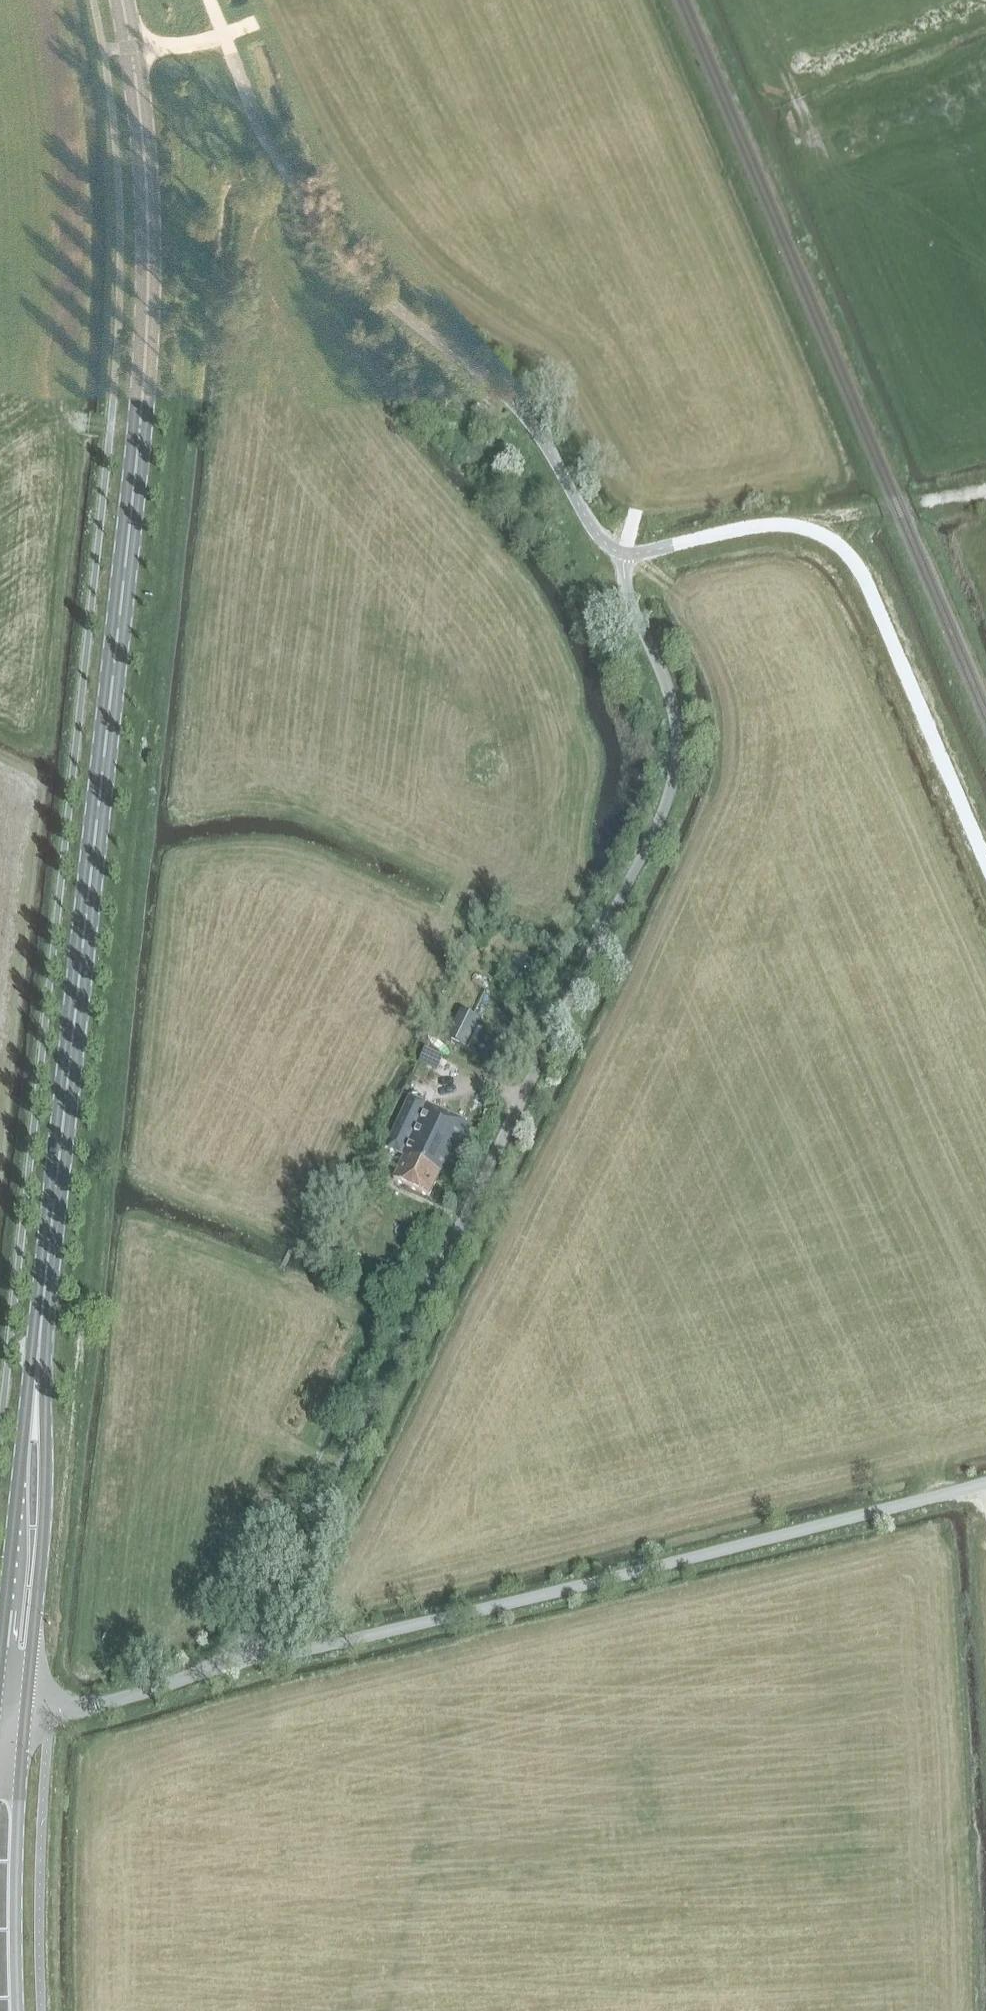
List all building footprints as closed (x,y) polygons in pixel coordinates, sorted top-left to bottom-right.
[(477,1022),(461,1014),(451,1035),(467,1042),(477,1022)] [(486,1061),(496,1042),(479,1033),(474,1041),(477,1043),(472,1054),(486,1061)] [(470,1127),(410,1098),(379,1162),(389,1167),(395,1156),(402,1159),(392,1180),(429,1198),(440,1176),(446,1178),(470,1127)]
